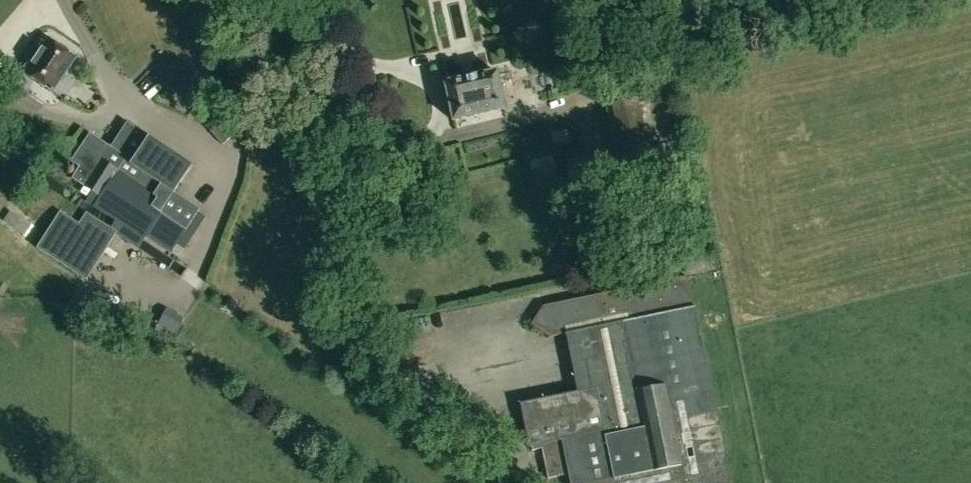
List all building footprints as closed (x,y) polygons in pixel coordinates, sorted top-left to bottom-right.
[(40,51),(34,60),(29,61),(25,67),(26,72),(24,74),(52,93),(76,57),(49,38),(48,40),(43,41),(39,47),(39,51),(40,51)] [(505,109),(496,71),(444,83),(452,121),(505,109)] [(620,167),(652,160),(637,98),(606,105),(620,167)] [(127,122),(110,146),(90,133),(71,161),(79,166),(71,178),(92,192),(86,202),(115,221),(110,229),(86,214),(79,224),(60,211),(36,247),(84,280),(116,234),(137,248),(145,235),(178,257),(183,250),(175,245),(199,209),(173,192),(192,165),(127,122)] [(685,242),(712,237),(710,228),(684,234),(685,242)] [(694,307),(693,307),(686,276),(664,281),(664,282),(543,306),(530,324),(550,337),(564,333),(577,392),(519,405),(528,447),(531,447),(532,450),(540,448),(547,478),(568,474),(570,482),(731,482),(694,307)]
